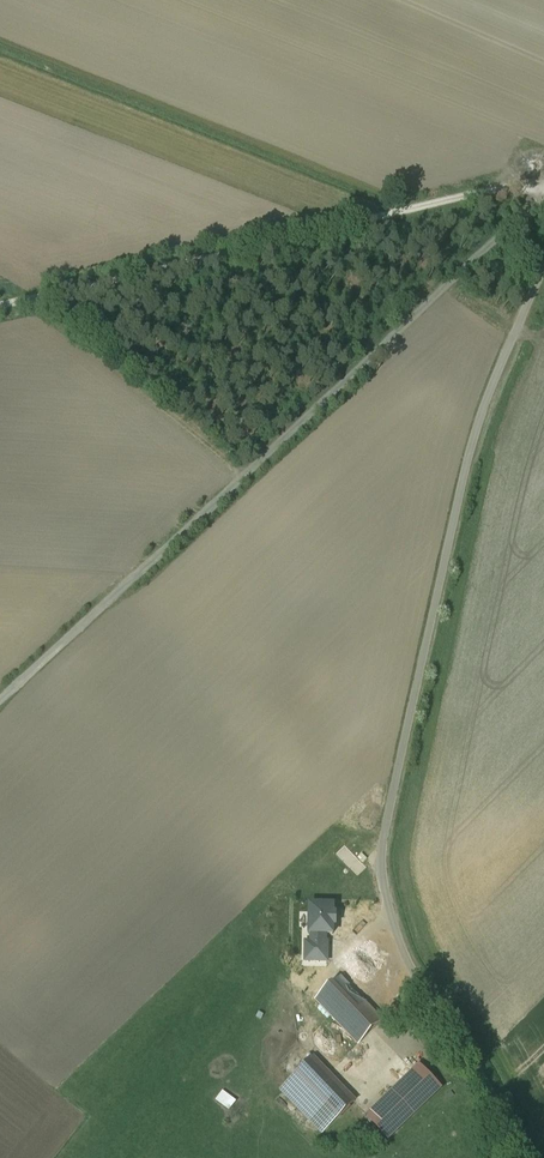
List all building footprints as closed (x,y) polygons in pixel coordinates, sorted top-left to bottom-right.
[(325,953),(308,937),(296,950),(313,966),(325,953)] [(391,978),(365,951),(347,969),(362,983),(355,990),(345,980),(319,1005),(338,1024),(324,1038),(347,1060),(386,1020),(367,1002),(391,978)] [(360,1102),(317,1059),(284,1091),(328,1135),(360,1102)] [(444,1090),(421,1066),(367,1116),(390,1141),(444,1090)]
